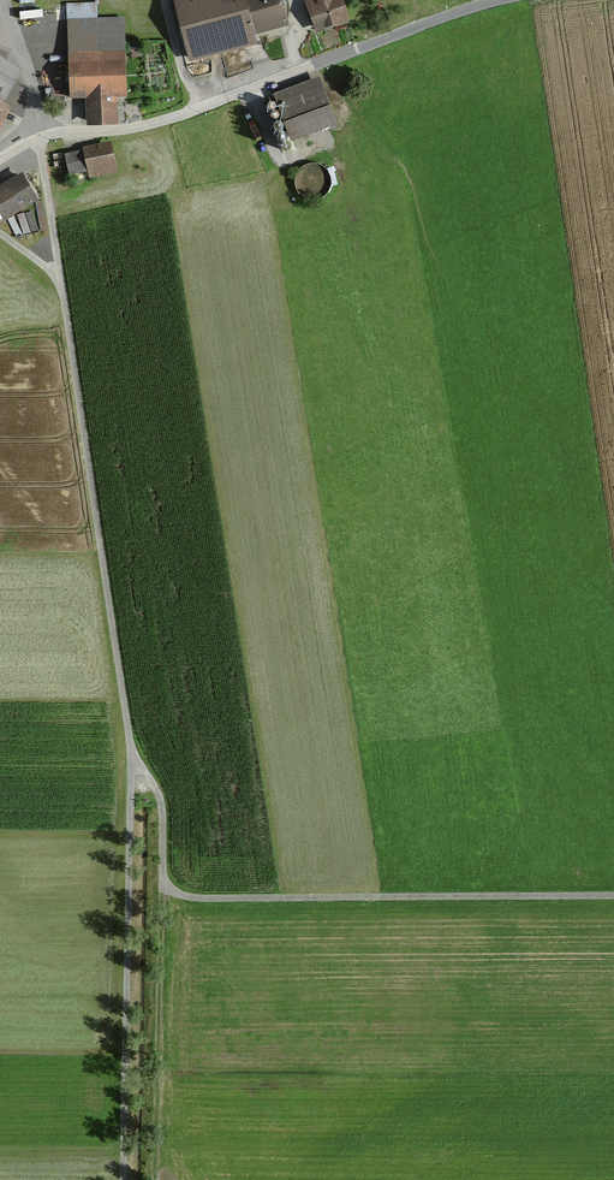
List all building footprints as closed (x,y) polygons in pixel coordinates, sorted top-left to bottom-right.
[(22,9),(45,6),(45,0),(21,0),(22,9)] [(184,59),(290,41),(283,0),(174,0),(184,59)] [(316,32),(348,21),(340,0),(304,0),(316,32)] [(97,4),(70,6),(75,99),(90,99),(91,123),(118,121),(117,101),(128,101),(124,19),(98,20),(97,4)] [(12,109),(13,110),(25,88),(15,83),(23,68),(0,55),(0,130),(12,109)] [(320,76),(273,93),(291,141),(338,123),(320,76)] [(112,142),(64,152),(69,175),(88,171),(90,179),(118,174),(112,142)] [(301,184),(304,183),(306,194),(334,190),(330,165),(299,170),(301,184)] [(0,190),(0,218),(5,225),(40,202),(22,177),(0,190)]
